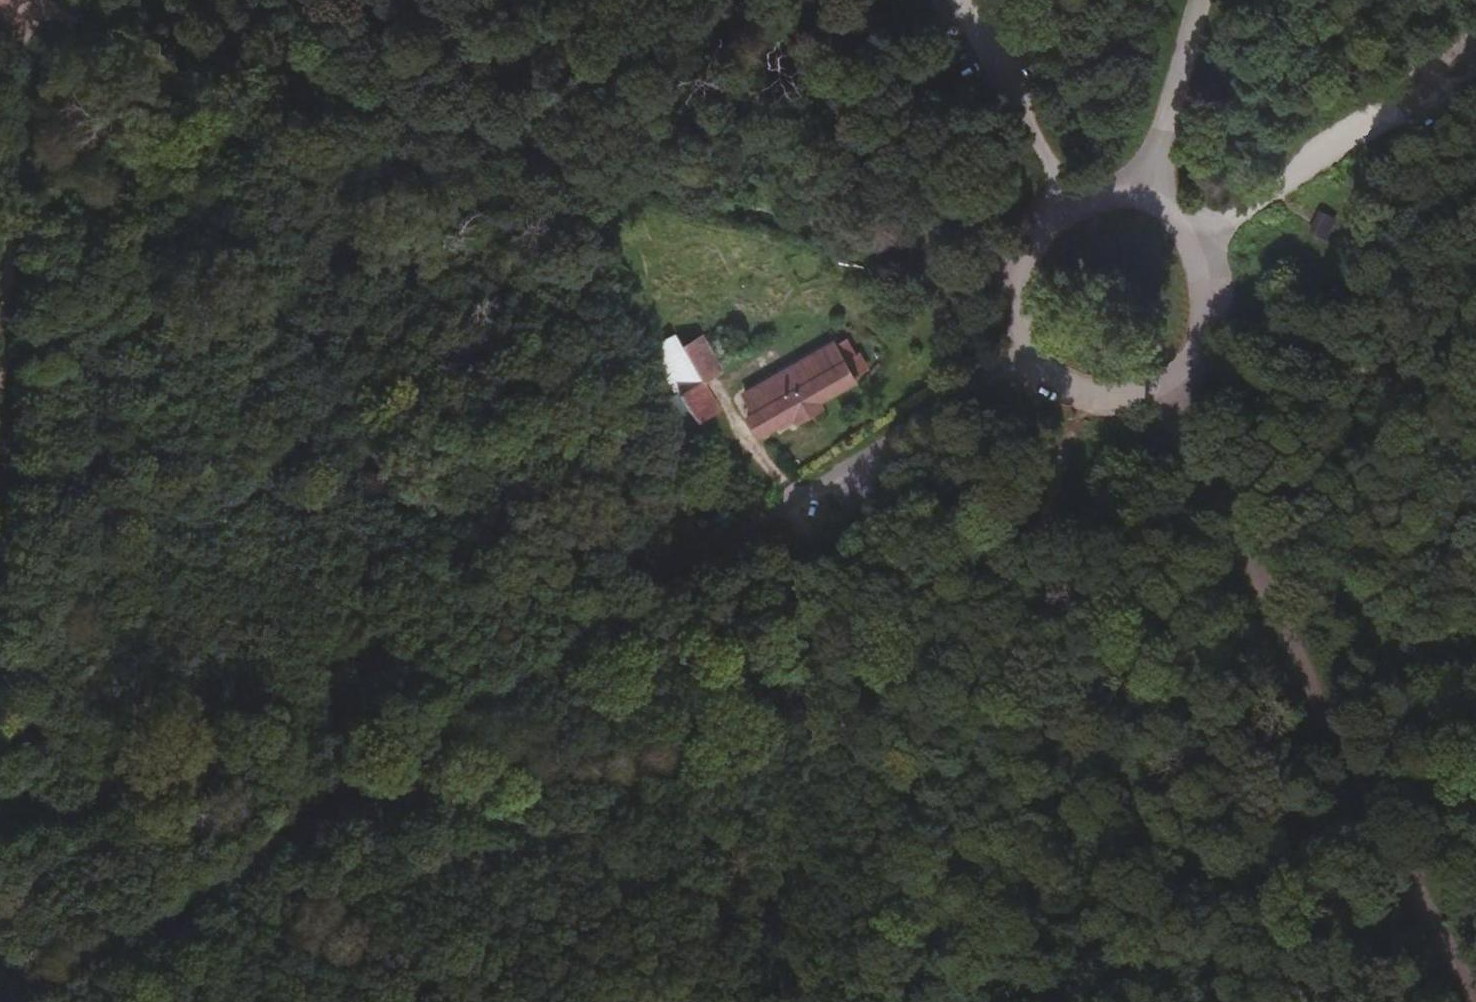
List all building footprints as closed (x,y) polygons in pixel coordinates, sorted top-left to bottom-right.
[(677,396),(703,380),(684,348),(676,335),(649,351),(677,396)] [(703,380),(723,368),(703,336),(684,348),(703,380)] [(856,381),(834,342),(744,393),(765,432),(791,418),(796,428),(827,411),(821,401),(856,381)] [(700,426),(722,412),(703,382),(681,396),(700,426)]
